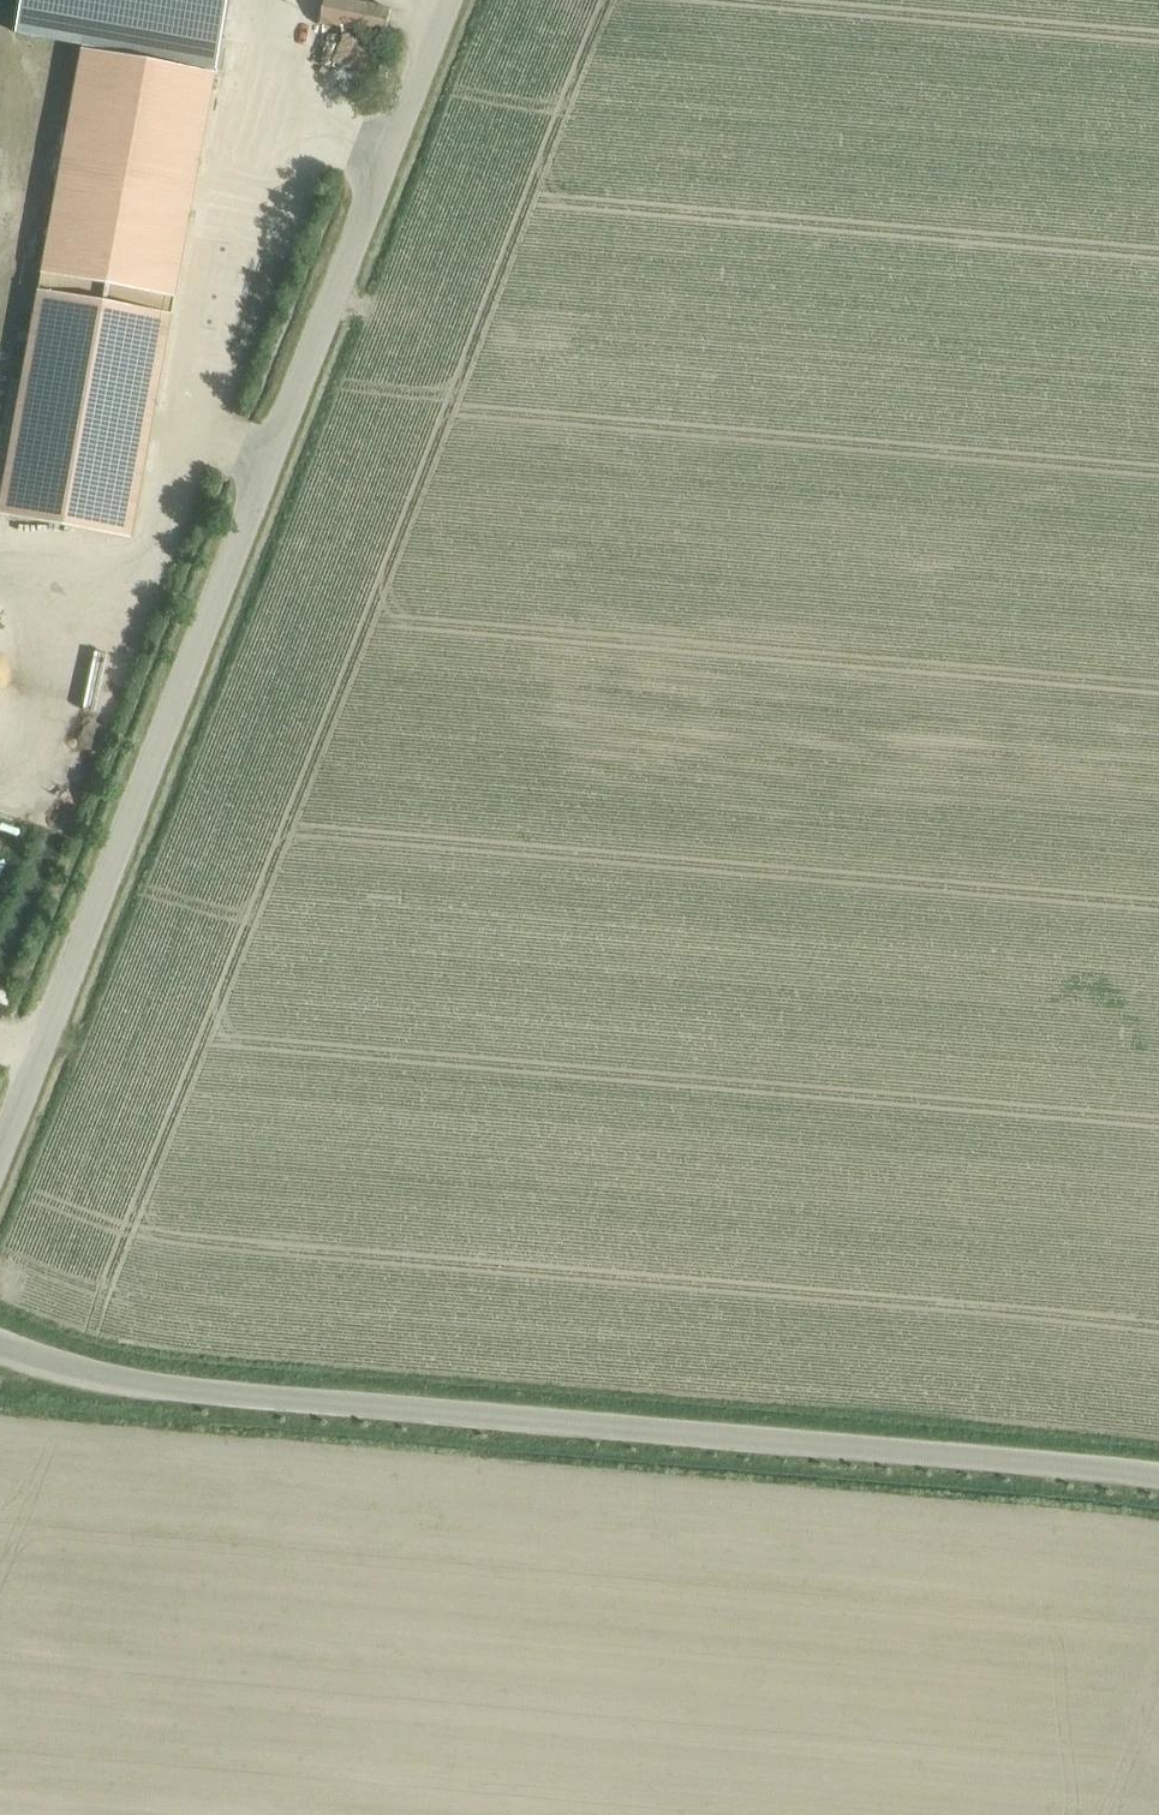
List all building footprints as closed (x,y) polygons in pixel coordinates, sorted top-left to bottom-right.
[(16,34),(83,46),(81,54),(82,54),(215,78),(216,78),(217,70),(221,71),(224,57),(220,56),(230,0),(22,0),(16,34)] [(386,36),(391,10),(339,0),(325,0),(320,24),(386,36)] [(332,67),(356,77),(368,45),(345,36),(332,67)] [(79,56),(43,270),(178,293),(214,80),(79,56)] [(134,534),(174,306),(40,285),(0,497),(0,510),(134,534)]
